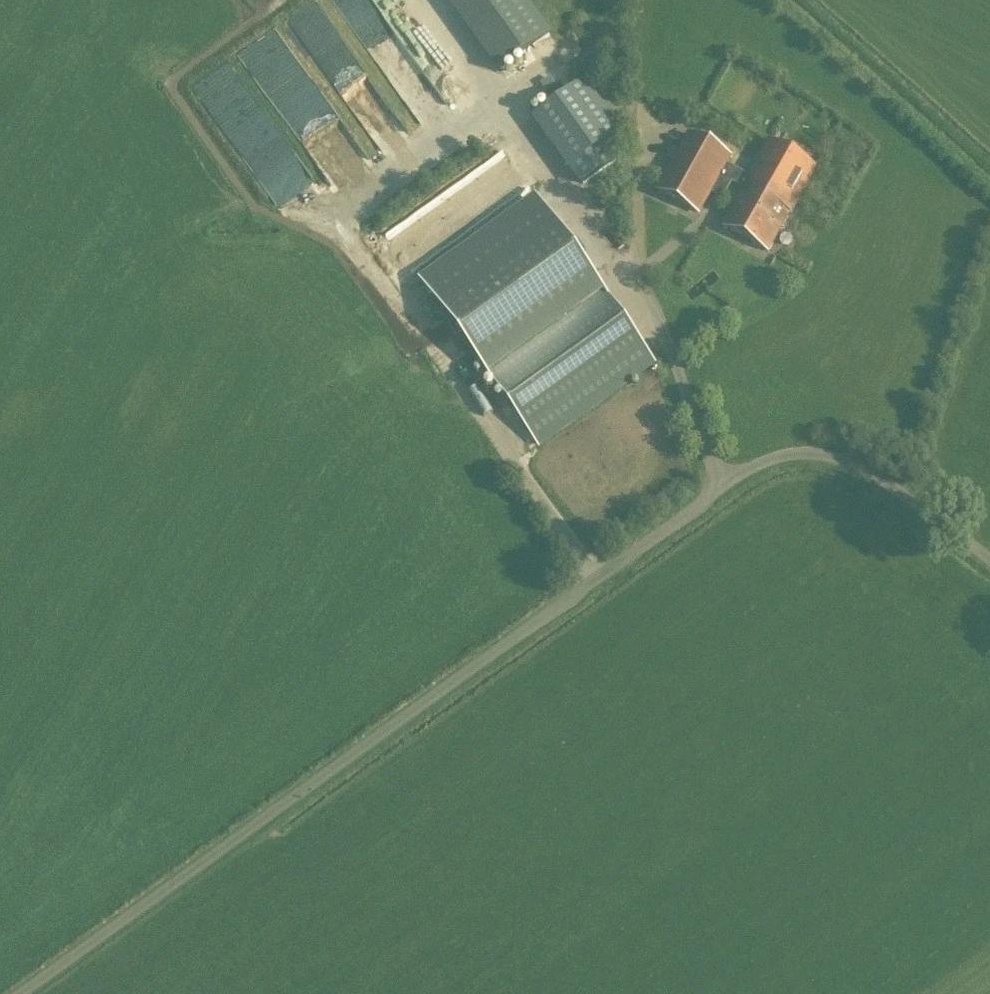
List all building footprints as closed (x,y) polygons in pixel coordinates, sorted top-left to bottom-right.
[(427,79),(380,0),(339,0),(396,97),(427,79)] [(529,0),(449,0),(497,71),(552,34),(529,0)] [(584,83),(535,118),(583,184),(615,161),(604,145),(620,133),(584,83)] [(751,178),(728,165),(731,158),(688,134),(656,190),(700,214),(712,194),(722,199),(731,182),(744,189),(724,226),(768,251),(789,213),(790,214),(797,202),(816,169),(768,142),(755,164),(758,165),(751,178)] [(653,362),(537,200),(420,284),(538,447),(653,362)]
